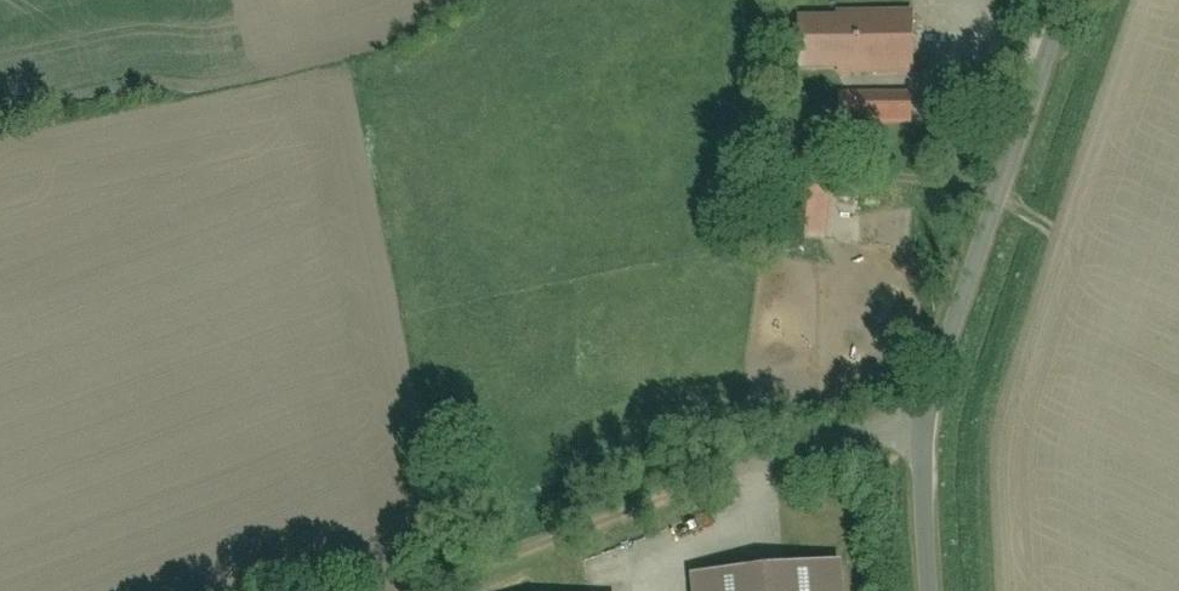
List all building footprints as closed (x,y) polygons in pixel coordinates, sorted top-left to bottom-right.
[(805,18),(804,84),(919,85),(920,19),(805,18)] [(845,90),(845,129),(917,128),(917,89),(845,90)] [(788,248),(834,247),(833,185),(787,186),(788,248)] [(696,578),(697,590),(853,590),(851,564),(696,578)]
